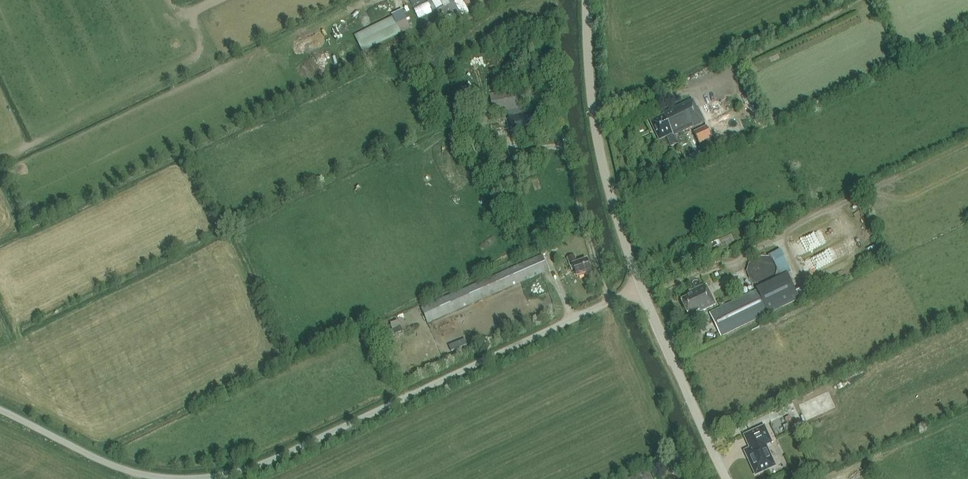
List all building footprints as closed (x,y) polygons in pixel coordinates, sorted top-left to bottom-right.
[(470,13),(464,0),(429,0),(414,7),(419,17),(434,10),(435,11),(457,1),(463,16),(470,13)] [(453,19),(462,16),(457,3),(448,6),(453,19)] [(405,12),(355,32),(362,51),(413,31),(405,12)] [(424,26),(427,33),(446,24),(443,17),(424,26)] [(686,78),(689,85),(702,79),(699,73),(686,78)] [(526,107),(531,106),(527,87),(490,94),(494,114),(508,111),(509,117),(514,140),(539,135),(539,134),(547,132),(545,121),(550,120),(548,111),(537,113),(537,111),(528,113),(526,107)] [(674,136),(704,122),(697,107),(696,108),(692,99),(663,113),(664,116),(651,122),(660,140),(667,136),(671,147),(677,144),(674,136)] [(483,112),(480,104),(473,108),(476,115),(483,112)] [(699,144),(712,138),(706,125),(693,132),(699,144)] [(744,130),(733,135),(733,136),(736,143),(748,137),(744,130)] [(747,234),(757,229),(754,223),(744,227),(747,234)] [(723,244),(733,242),(732,235),(722,237),(723,244)] [(421,308),(427,323),(548,270),(542,255),(551,252),(548,245),(539,249),(542,255),(487,279),(421,308)] [(748,269),(749,274),(752,278),(755,281),(760,282),(764,282),(769,281),(773,278),(776,275),(777,270),(777,266),(776,261),(773,257),(770,254),(765,253),(761,253),(756,254),(752,257),(749,260),(748,265),(748,269)] [(584,276),(584,275),(591,272),(587,260),(577,263),(574,255),(568,258),(570,266),(573,265),(577,277),(579,276),(579,277),(584,276)] [(721,336),(768,312),(769,314),(800,298),(806,295),(803,289),(797,292),(790,276),(758,291),(758,290),(710,314),(721,336)] [(750,293),(742,277),(732,282),(740,298),(750,293)] [(690,296),(681,300),(689,317),(695,314),(699,322),(706,318),(703,311),(716,305),(705,284),(688,292),(690,296)] [(392,324),(395,331),(401,328),(398,321),(392,324)] [(450,345),(453,351),(469,345),(466,338),(450,345)] [(756,474),(774,465),(765,446),(772,442),(764,426),(744,436),(751,449),(746,452),(756,474)] [(649,470),(634,477),(635,478),(633,478),(653,478),(649,470)]
